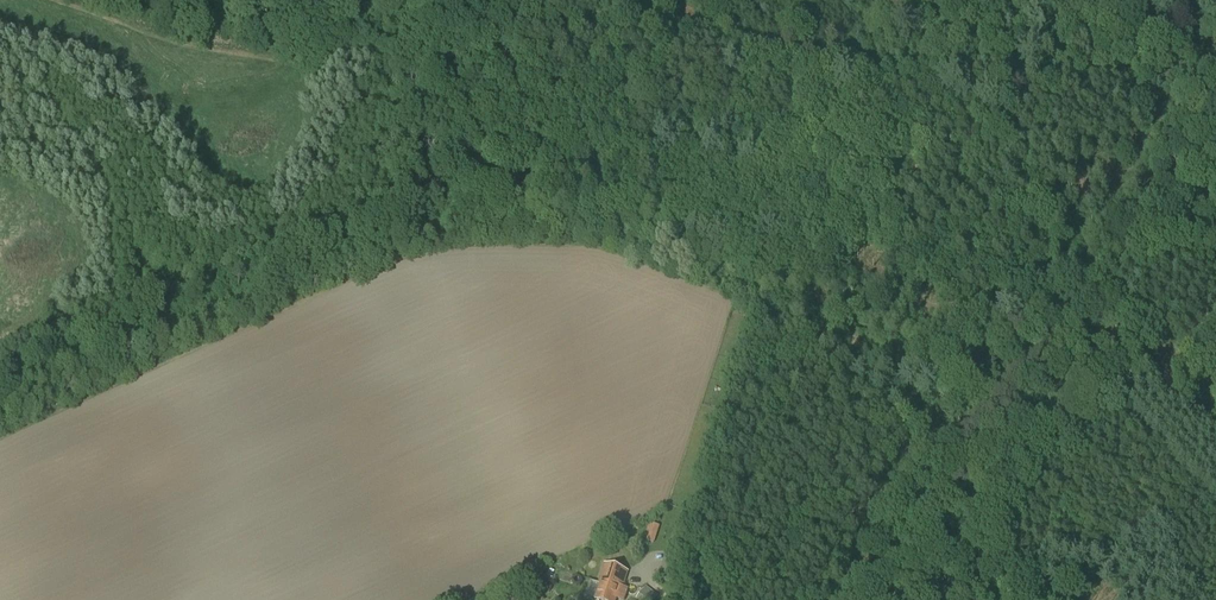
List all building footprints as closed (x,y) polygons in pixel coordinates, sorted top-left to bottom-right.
[(596,599),(597,599),(617,599),(620,599),(624,599),(628,588),(623,587),(626,577),(628,571),(625,570),(606,564),(599,582),(602,583),(596,599)] [(638,599),(655,599),(658,596),(646,586),(636,599),(638,599)]
